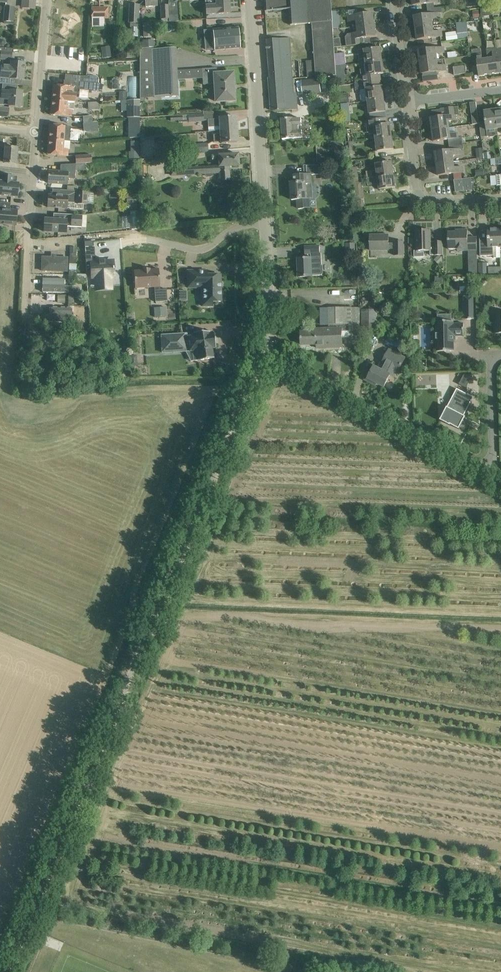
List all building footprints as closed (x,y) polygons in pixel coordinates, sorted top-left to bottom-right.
[(35,8),(35,0),(23,0),(22,7),(35,8)] [(169,5),(169,21),(169,22),(180,21),(179,0),(169,0),(169,5)] [(206,14),(217,13),(217,14),(230,13),(229,0),(205,0),(206,14)] [(332,0),(265,0),(266,11),(290,10),(291,26),(312,23),(333,21),(332,0)] [(129,23),(139,24),(139,5),(129,5),(129,23)] [(169,18),(169,21),(169,5),(161,5),(161,19),(169,18)] [(14,8),(5,7),(3,22),(13,22),(14,8)] [(92,18),(108,18),(108,8),(91,8),(92,18)] [(348,16),(349,22),(356,21),(357,27),(376,24),(375,20),(374,20),(373,13),(359,15),(348,16)] [(415,28),(433,26),(432,20),(440,19),(439,13),(414,16),(415,23),(414,23),(415,28)] [(333,21),(312,23),(315,62),(306,63),(307,77),(316,76),(316,77),(336,76),(336,66),(333,29),(333,23),(333,21)] [(467,23),(468,31),(483,29),(482,21),(467,23)] [(151,23),(143,24),(144,37),(151,37),(151,23)] [(346,37),(347,46),(361,44),(360,38),(376,36),(375,29),(376,29),(376,24),(357,27),(358,33),(350,34),(348,35),(346,37)] [(417,40),(427,38),(442,36),(441,31),(434,32),(433,26),(415,28),(415,33),(417,33),(417,40)] [(213,30),(214,50),(240,48),(238,27),(213,30)] [(466,28),(457,29),(459,39),(467,38),(466,28)] [(290,38),(267,40),(273,111),(298,109),(297,93),(295,93),(294,81),(293,81),(290,38)] [(0,58),(12,59),(12,49),(0,48),(0,56),(0,58)] [(140,98),(154,97),(177,96),(175,48),(140,50),(140,98)] [(365,50),(359,51),(361,64),(366,63),(382,61),(381,48),(365,50)] [(428,49),(419,51),(420,57),(419,58),(419,62),(438,60),(437,54),(444,53),(444,48),(428,49)] [(488,59),(483,60),(481,48),(472,50),(474,66),(478,65),(479,76),(490,75),(488,59)] [(490,75),(500,73),(498,49),(493,49),(494,58),(488,59),(490,75)] [(336,66),(342,66),(346,65),(345,53),(335,54),(336,66)] [(438,60),(419,62),(420,67),(421,67),(422,74),(423,74),(424,81),(438,79),(437,72),(447,71),(446,65),(438,66),(438,60)] [(361,83),(378,81),(377,74),(384,73),(382,61),(366,63),(361,64),(362,76),(360,76),(361,83)] [(2,84),(10,84),(10,78),(23,80),(24,63),(14,63),(11,62),(11,66),(2,66),(0,65),(0,84),(2,84)] [(466,66),(454,67),(455,75),(466,74),(466,66)] [(217,68),(202,69),(203,84),(215,84),(216,101),(234,100),(233,73),(217,74),(217,68)] [(79,87),(78,90),(79,90),(79,92),(91,93),(91,91),(99,92),(100,84),(98,83),(98,79),(96,76),(88,76),(86,76),(80,76),(79,87)] [(320,79),(302,80),(303,95),(322,94),(320,79)] [(368,101),(384,99),(383,87),(379,87),(378,81),(361,83),(362,89),(366,89),(368,101)] [(8,105),(8,106),(9,106),(11,106),(21,107),(22,92),(17,91),(18,85),(10,84),(2,84),(2,91),(1,99),(0,99),(0,104),(8,105)] [(77,95),(73,94),(74,87),(53,85),(52,100),(74,102),(76,102),(77,95)] [(341,105),(350,104),(349,103),(350,103),(349,94),(339,95),(341,104),(341,105)] [(370,114),(376,113),(386,112),(384,99),(368,101),(370,114)] [(73,110),(74,102),(52,100),(51,115),(71,117),(72,110),(73,110)] [(139,118),(140,118),(140,100),(127,100),(127,118),(128,118),(139,118)] [(99,101),(88,102),(89,109),(99,109),(99,101)] [(474,124),(480,123),(476,101),(471,102),(474,124)] [(455,116),(460,115),(459,107),(445,108),(446,116),(431,118),(432,125),(431,125),(431,130),(449,128),(448,122),(456,121),(455,116)] [(8,117),(9,109),(0,108),(0,116),(8,117)] [(342,110),(343,123),(351,122),(350,115),(350,109),(342,110)] [(495,110),(484,111),(486,122),(480,123),(481,137),(488,136),(488,137),(489,136),(490,137),(494,137),(495,136),(498,135),(495,110)] [(203,114),(170,116),(170,121),(179,120),(179,122),(189,121),(189,122),(204,121),(203,114)] [(212,131),(236,129),(235,116),(219,117),(219,119),(208,120),(208,127),(212,127),(212,131)] [(128,118),(128,138),(140,137),(139,118),(128,118)] [(300,130),(300,125),(302,125),(302,118),(294,119),(293,118),(281,119),(283,140),(295,139),(295,138),(304,137),(303,130),(300,130)] [(376,139),(392,136),(390,124),(387,124),(387,118),(367,121),(368,133),(375,132),(376,139)] [(99,136),(99,122),(84,122),(84,137),(99,136)] [(50,125),(49,140),(64,141),(69,141),(70,133),(70,127),(50,125)] [(449,145),(463,143),(462,137),(458,138),(458,133),(449,134),(449,128),(431,130),(432,135),(433,135),(434,141),(449,139),(449,145)] [(221,143),(227,143),(237,142),(236,129),(212,131),(212,135),(213,135),(213,143),(221,142),(221,143)] [(346,142),(354,141),(353,129),(344,131),(346,142)] [(377,151),(384,150),(394,149),(392,136),(376,139),(377,151)] [(49,140),(48,155),(68,156),(69,149),(63,149),(64,141),(49,140)] [(354,141),(346,142),(346,143),(349,143),(351,155),(356,154),(354,141)] [(208,143),(196,144),(196,152),(208,151),(208,143)] [(436,164),(453,162),(452,156),(461,155),(460,150),(464,149),(463,143),(449,145),(450,150),(435,152),(436,159),(435,159),(436,164)] [(6,163),(16,164),(17,148),(5,147),(5,148),(0,148),(0,162),(4,162),(4,163),(6,163)] [(205,173),(205,176),(208,177),(211,177),(213,175),(213,172),(219,172),(220,180),(230,180),(229,166),(239,165),(238,154),(218,155),(219,166),(204,167),(205,173)] [(91,155),(75,155),(76,164),(92,163),(91,155)] [(377,177),(394,175),(392,162),(382,163),(376,164),(377,177)] [(463,172),(463,167),(454,168),(453,162),(436,164),(436,169),(437,169),(438,175),(463,172)] [(48,183),(58,184),(68,184),(68,178),(75,179),(76,164),(61,165),(60,172),(48,171),(48,183)] [(295,183),(291,183),(292,200),(297,200),(298,209),(311,208),(310,198),(308,198),(307,184),(313,183),(312,174),(320,174),(319,165),(307,166),(308,174),(294,175),(295,183)] [(0,175),(0,196),(17,197),(19,183),(6,182),(7,175),(0,175)] [(379,190),(385,189),(395,187),(394,175),(377,177),(379,190)] [(462,179),(454,180),(456,192),(464,191),(462,179)] [(362,181),(354,182),(355,187),(355,191),(360,190),(362,186),(362,181)] [(60,196),(48,195),(47,207),(83,209),(83,208),(84,203),(88,204),(88,191),(60,190),(60,196)] [(136,205),(137,195),(127,195),(127,205),(136,205)] [(1,202),(0,202),(0,224),(16,225),(17,211),(10,210),(11,203),(1,202)] [(83,215),(68,214),(58,214),(58,220),(45,219),(44,231),(66,233),(66,226),(82,227),(83,215)] [(494,248),(500,247),(500,229),(488,229),(489,241),(480,241),(480,251),(480,256),(494,256),(494,248)] [(443,255),(443,252),(443,242),(431,242),(431,230),(416,231),(416,241),(416,251),(415,251),(415,257),(425,257),(425,251),(430,251),(430,256),(443,255)] [(477,250),(477,247),(477,237),(468,238),(468,230),(456,230),(456,232),(448,232),(449,242),(449,249),(458,249),(458,251),(477,250)] [(404,255),(404,252),(404,242),(395,242),(395,243),(389,243),(389,235),(370,235),(370,245),(370,250),(388,250),(388,249),(394,249),(394,255),(404,255)] [(114,266),(113,259),(106,260),(106,258),(99,259),(99,260),(96,260),(93,261),(92,255),(95,255),(95,253),(94,250),(94,247),(95,247),(95,246),(85,247),(86,253),(87,267),(92,267),(93,277),(96,277),(96,281),(102,280),(105,280),(105,276),(112,275),(115,275),(114,270),(114,268),(115,268),(115,266),(114,266)] [(320,246),(305,246),(305,254),(306,254),(306,258),(298,259),(299,277),(313,277),(313,276),(322,275),(322,274),(324,274),(323,266),(322,266),(321,253),(320,253),(320,246)] [(68,274),(69,257),(41,257),(41,274),(68,274)] [(154,287),(155,302),(167,301),(166,289),(160,290),(159,269),(150,269),(142,269),(142,270),(134,271),(135,288),(154,287)] [(204,270),(187,271),(187,285),(202,285),(203,286),(203,296),(202,297),(202,306),(212,306),(212,301),(221,301),(221,275),(204,275),(204,270)] [(75,294),(75,286),(42,286),(42,294),(75,294)] [(473,297),(465,296),(465,319),(474,319),(473,297)] [(154,317),(166,316),(166,307),(153,308),(154,317)] [(49,313),(40,313),(40,321),(71,322),(71,309),(49,308),(49,313)] [(359,308),(321,309),(321,325),(329,325),(329,327),(324,327),(325,330),(317,330),(317,329),(309,330),(309,332),(301,332),(302,345),(317,344),(317,349),(344,348),(343,338),(349,338),(349,339),(360,339),(359,308)] [(377,331),(377,310),(362,310),(363,331),(377,331)] [(454,323),(454,321),(436,322),(436,332),(434,333),(433,334),(433,340),(435,341),(436,341),(437,352),(454,351),(454,336),(464,336),(464,323),(454,323)] [(73,323),(30,322),(30,344),(73,345),(73,323)] [(181,334),(162,335),(163,353),(163,351),(185,350),(189,349),(189,351),(197,350),(198,360),(213,358),(212,348),(216,347),(214,332),(210,333),(209,332),(194,332),(195,335),(182,337),(181,334)] [(389,378),(391,375),(395,377),(397,373),(398,374),(406,358),(390,350),(385,362),(386,363),(382,370),(374,367),(371,373),(369,372),(365,379),(375,385),(377,383),(384,387),(389,378)] [(464,375),(459,384),(466,388),(473,375),(464,375)] [(425,379),(424,409),(440,409),(441,380),(425,379)] [(457,390),(440,420),(451,426),(451,425),(460,430),(466,417),(464,416),(465,414),(474,397),(473,397),(457,389),(457,390)]
